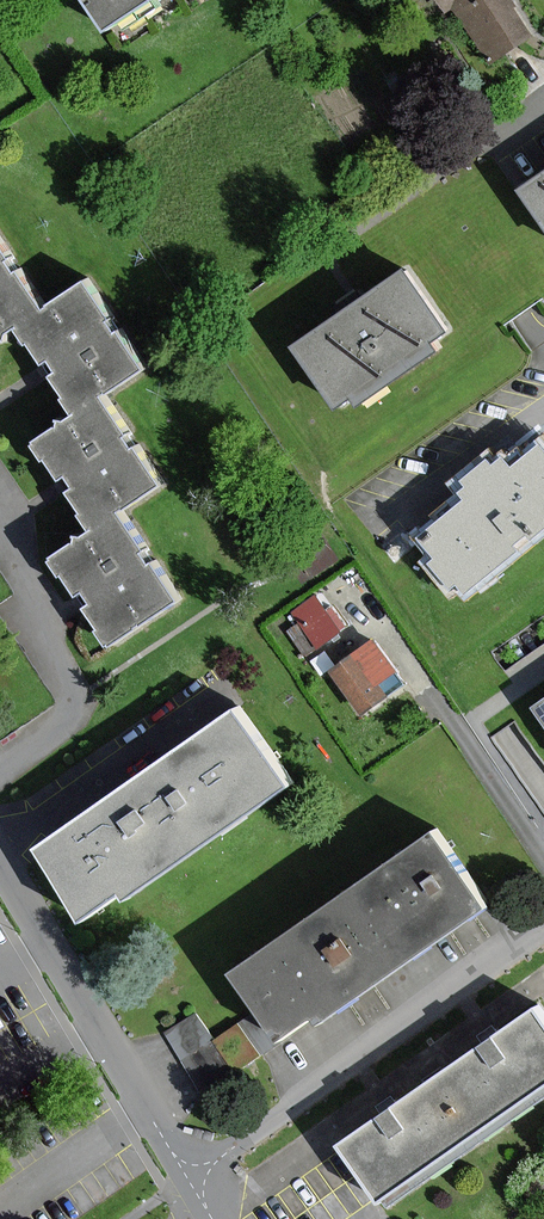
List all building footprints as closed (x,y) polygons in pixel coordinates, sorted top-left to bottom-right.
[(96,36),(154,0),(74,0),(96,36)] [(444,13),(456,6),(491,61),(528,37),(505,0),(435,0),(444,13)] [(513,189),(543,234),(543,167),(513,189)] [(22,323),(40,311),(0,247),(0,336),(22,323)] [(409,264),(291,346),(338,414),(457,331),(409,264)] [(40,311),(22,323),(77,413),(102,398),(144,372),(88,282),(40,311)] [(77,413),(30,437),(93,530),(117,515),(152,488),(102,398),(77,413)] [(417,537),(458,588),(543,519),(543,461),(531,445),(417,537)] [(173,605),(117,515),(93,530),(53,554),(108,644),(173,605)] [(282,616),(305,650),(344,623),(321,589),(282,616)] [(391,673),(368,641),(325,672),(357,716),(382,699),(373,686),(391,673)] [(526,706),(543,731),(543,693),(526,706)] [(229,709),(130,780),(179,847),(278,776),(229,709)] [(130,780),(35,849),(84,916),(179,847),(130,780)] [(435,836),(231,978),(275,1041),(314,1013),(319,1020),(360,992),(461,922),(484,906),(435,836)] [(339,1153),(375,1198),(380,1204),(543,1091),(543,1026),(534,1011),(484,1045),(382,1116),(336,1148),(339,1153)]
